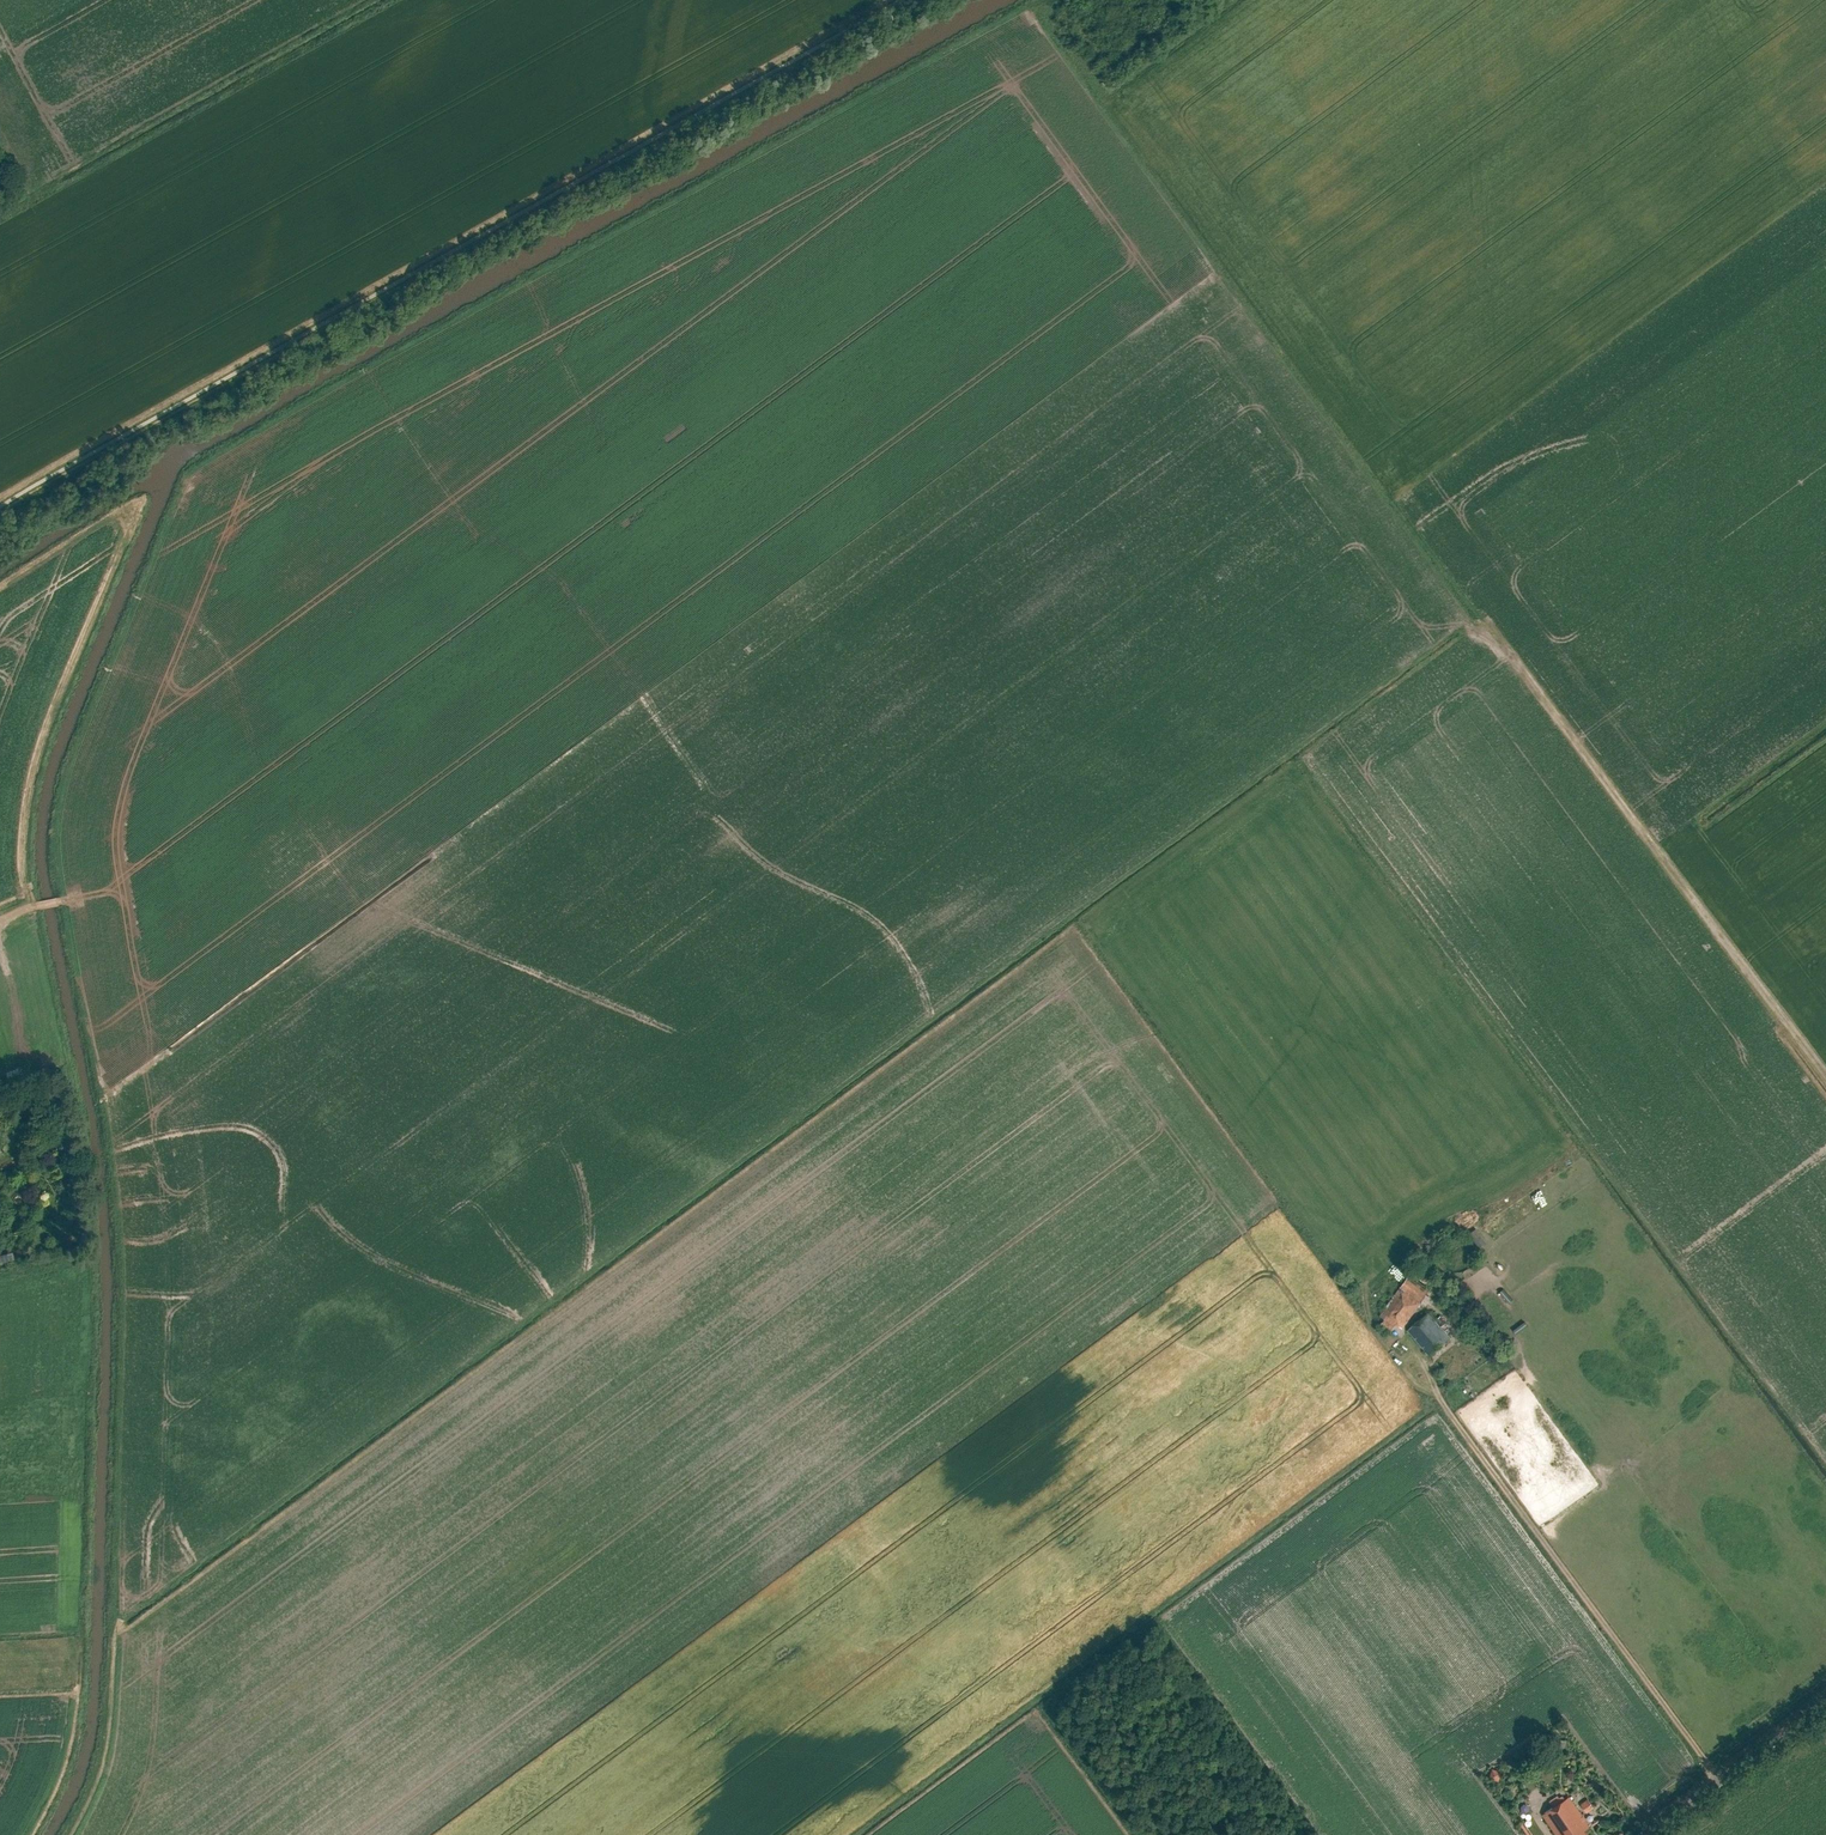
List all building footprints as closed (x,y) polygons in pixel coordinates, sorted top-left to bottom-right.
[(1476,1229),(1469,1234),(1479,1247),(1486,1242),(1476,1229)] [(1426,1266),(1418,1278),(1426,1284),(1435,1272),(1426,1266)] [(1403,1329),(1430,1292),(1409,1277),(1385,1310),(1385,1309),(1380,1316),(1385,1320),(1381,1326),(1391,1333),(1397,1324),(1403,1329)] [(1434,1322),(1428,1314),(1408,1330),(1428,1355),(1448,1339),(1440,1328),(1446,1324),(1440,1317),(1434,1322)] [(1566,1740),(1557,1738),(1556,1745),(1565,1747),(1566,1740)] [(1498,1781),(1502,1772),(1492,1769),(1489,1778),(1498,1781)] [(1583,1830),(1589,1826),(1569,1797),(1565,1800),(1562,1796),(1559,1798),(1557,1796),(1553,1799),(1557,1805),(1543,1815),(1556,1834),(1587,1834),(1583,1830)] [(1587,1799),(1580,1804),(1587,1813),(1594,1808),(1587,1799)]
